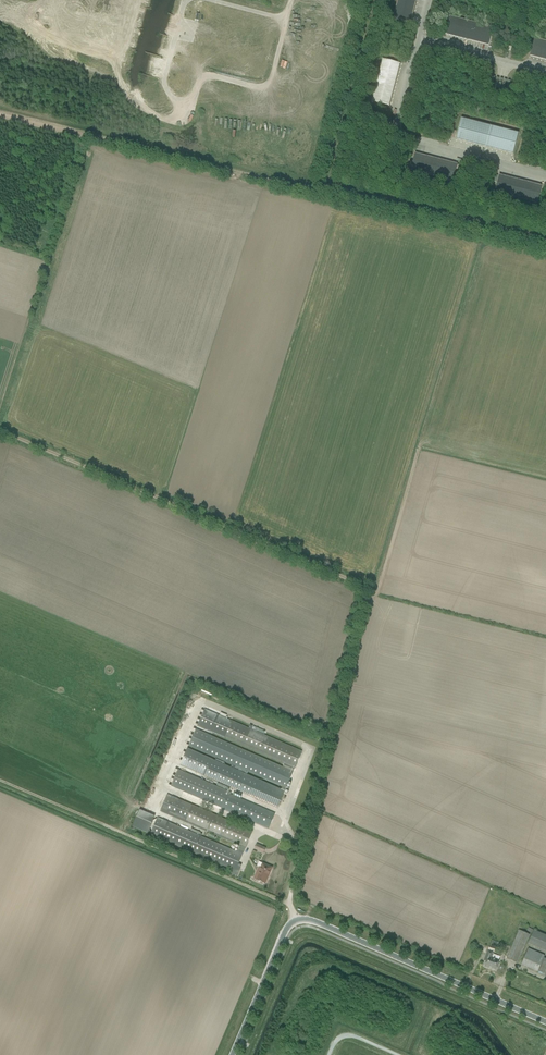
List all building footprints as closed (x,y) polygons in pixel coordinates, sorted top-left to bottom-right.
[(411,22),(416,0),(398,0),(393,17),(411,22)] [(446,34),(488,45),(492,28),(450,17),(446,34)] [(545,60),(545,41),(534,38),(530,56),(545,60)] [(371,102),(389,106),(400,64),(382,59),(371,102)] [(456,139),(513,154),(518,133),(461,118),(456,139)] [(410,171),(452,182),(457,164),(415,153),(410,171)] [(495,193),(537,204),(541,186),(499,175),(495,193)] [(204,710),(197,726),(221,737),(283,764),(282,766),(293,771),(294,769),(301,752),(228,720),(204,710)] [(282,766),(220,740),(196,729),(189,746),(282,787),(286,788),(293,771),(282,766)] [(180,765),(277,808),(284,791),(187,748),(180,765)] [(171,786),(221,808),(268,828),(274,814),(227,794),(228,792),(178,770),(171,786)] [(160,811),(245,848),(252,832),(167,795),(160,811)] [(147,833),(155,817),(139,810),(132,827),(147,833)] [(242,855),(156,818),(150,834),(232,870),(235,871),(242,855)] [(254,849),(263,853),(265,848),(256,844),(254,849)] [(265,884),(272,867),(267,865),(262,863),(259,861),(257,866),(258,867),(257,871),(259,872),(255,880),(257,881),(256,882),(259,883),(260,882),(265,884)] [(509,954),(507,959),(517,963),(519,958),(529,935),(519,930),(509,954)] [(532,930),(527,942),(537,946),(536,947),(545,951),(545,936),(532,930)] [(484,961),(486,961),(484,966),(491,969),(491,968),(496,970),(499,960),(500,956),(493,954),(495,950),(489,947),(484,961)] [(521,965),(537,972),(544,956),(539,954),(528,949),(523,960),(521,965)]
